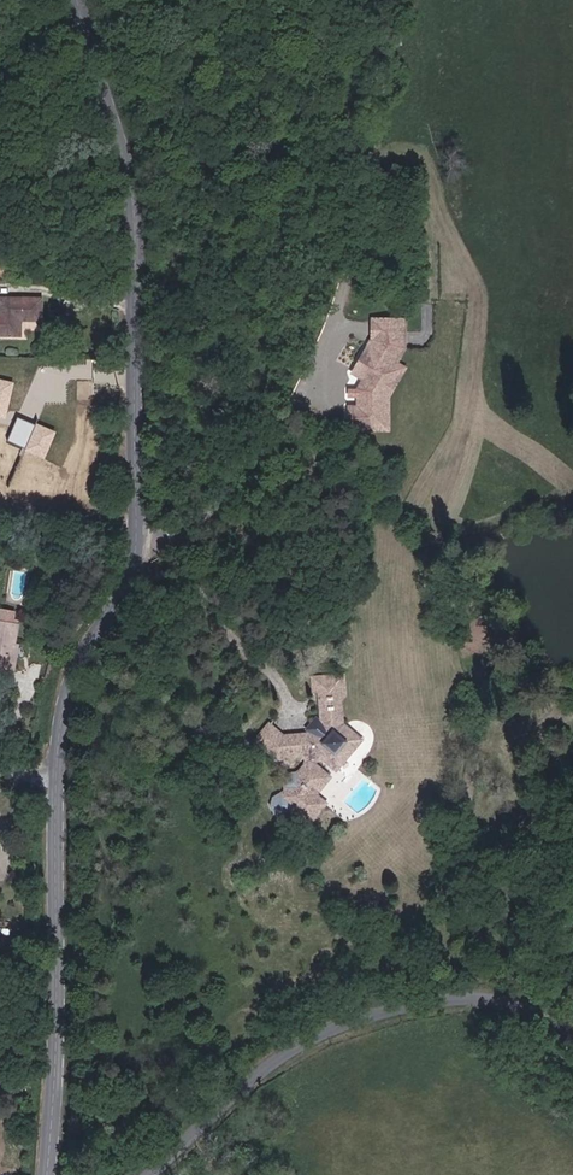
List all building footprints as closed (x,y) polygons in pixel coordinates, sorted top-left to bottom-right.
[(0,303),(1,320),(0,320),(0,341),(22,341),(22,325),(42,325),(42,303),(0,303)] [(387,382),(374,360),(348,375),(357,389),(370,389),(371,382),(381,382),(381,389),(387,389),(391,393),(391,401),(387,404),(387,419),(395,433),(388,436),(397,452),(377,464),(379,468),(410,450),(395,422),(394,389),(387,382)] [(7,417),(15,381),(0,378),(0,416),(7,417)] [(387,419),(387,404),(391,401),(391,393),(387,389),(381,389),(381,382),(371,382),(370,389),(357,389),(357,420),(365,420),(365,428),(373,444),(368,447),(377,464),(397,452),(388,436),(395,433),(387,419)] [(7,440),(47,457),(58,431),(18,415),(7,440)] [(13,654),(16,631),(0,628),(0,678),(13,680),(15,670),(10,669),(13,654)] [(316,689),(321,689),(321,681),(338,680),(339,691),(347,691),(345,672),(314,674),(316,689)] [(321,738),(315,734),(308,742),(309,752),(310,763),(317,763),(325,754),(330,757),(326,762),(346,761),(362,743),(341,726),(339,691),(338,680),(321,681),(321,689),(324,725),(330,723),(330,730),(325,730),(324,735),(321,738)] [(280,755),(302,753),(300,735),(285,736),(269,724),(259,737),(280,755)] [(315,734),(300,735),(302,753),(309,752),(308,742),(315,734)] [(337,772),(346,761),(326,762),(326,763),(337,772)] [(314,766),(317,763),(310,763),(298,776),(295,775),(292,775),(290,776),(287,778),(285,783),(286,786),(287,789),(276,801),(276,804),(276,806),(277,809),(280,811),(282,812),(285,812),(287,811),(308,827),(326,805),(316,796),(329,780),(314,766)]
